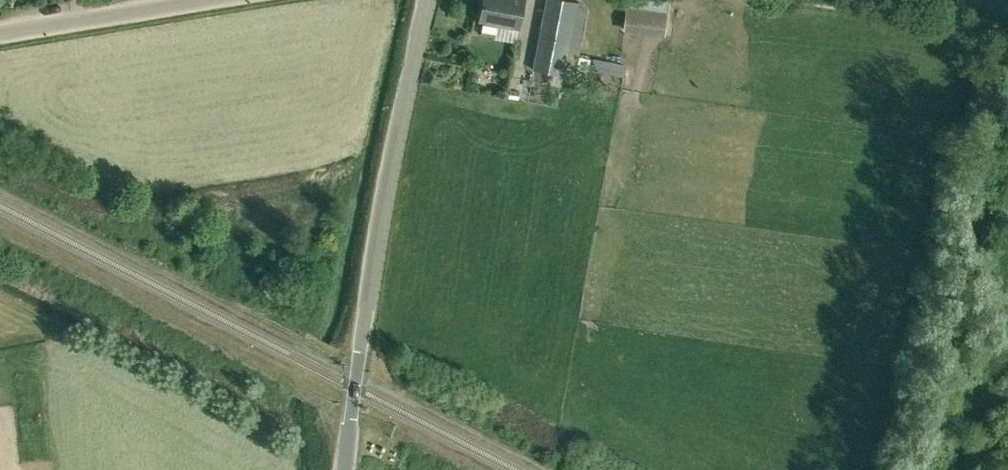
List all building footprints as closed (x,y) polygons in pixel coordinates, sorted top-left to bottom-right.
[(481,34),(495,36),(497,24),(519,28),(524,0),(483,0),(480,21),(483,22),(481,34)] [(552,74),(563,76),(578,2),(566,0),(545,0),(532,70),(552,74)] [(688,2),(684,20),(693,22),(697,4),(688,2)] [(666,12),(626,8),(624,29),(664,33),(666,12)] [(622,77),(623,77),(625,65),(601,61),(589,59),(587,70),(599,72),(622,77)] [(563,76),(552,74),(550,84),(561,86),(563,76)]
